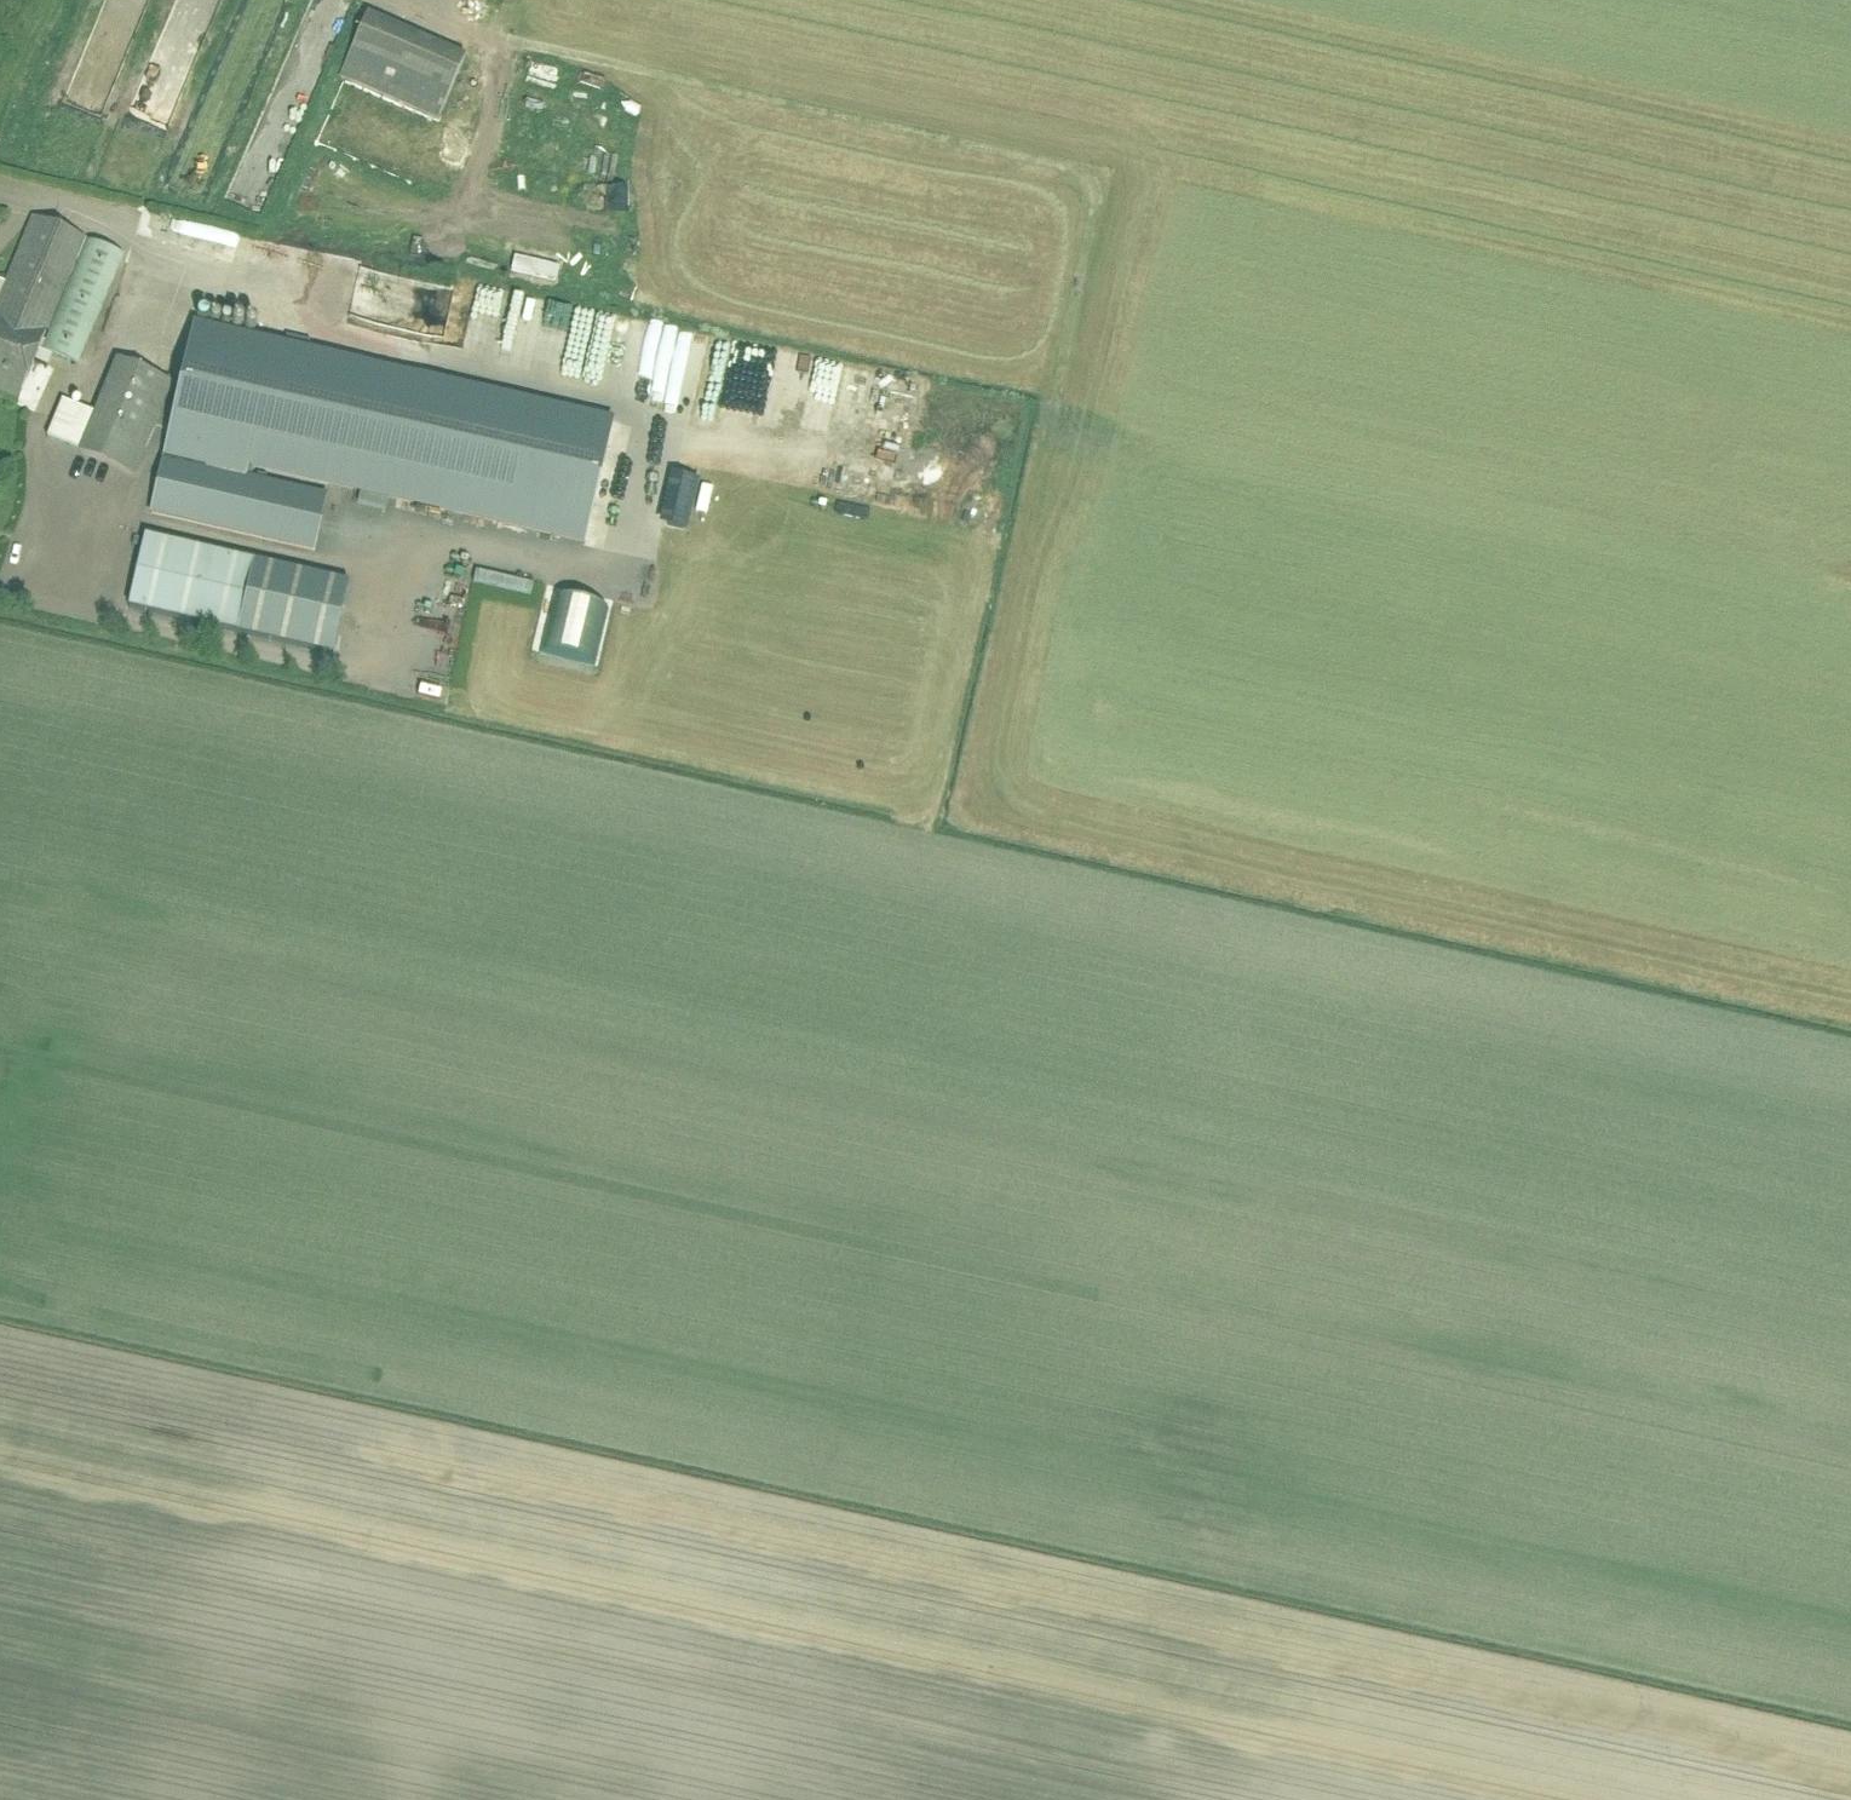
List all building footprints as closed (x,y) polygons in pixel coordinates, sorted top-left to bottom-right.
[(366,14),(341,76),(438,116),(464,58),(366,14)] [(265,191),(267,181),(237,174),(235,185),(265,191)] [(83,242),(31,221),(0,296),(0,397),(16,404),(83,242)] [(88,244),(42,354),(76,368),(123,258),(88,244)] [(364,276),(356,309),(372,312),(380,280),(364,276)] [(611,426),(193,330),(150,515),(313,552),(325,498),(243,480),(246,465),(584,543),(611,426)] [(170,385),(118,363),(95,417),(80,453),(132,475),(170,385)] [(46,440),(80,453),(95,417),(62,403),(46,440)] [(348,585),(144,538),(128,610),(331,657),(348,585)]
